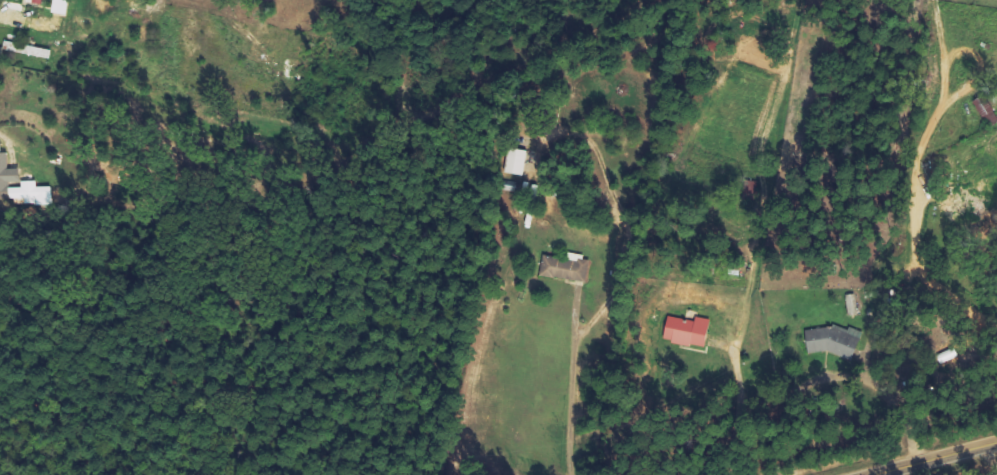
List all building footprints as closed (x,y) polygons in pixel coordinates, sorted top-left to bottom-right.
[(5,53),(51,57),(52,48),(6,44),(5,53)] [(508,174),(526,176),(529,151),(510,149),(508,174)] [(51,187),(37,188),(37,182),(22,182),(22,188),(10,189),(9,172),(0,172),(0,200),(24,199),(24,205),(51,205),(51,187)] [(592,263),(546,254),(542,275),(588,284),(592,263)] [(712,320),(698,318),(697,321),(669,317),(666,342),(708,347),(712,320)] [(810,357),(860,351),(857,326),(807,331),(810,357)]
